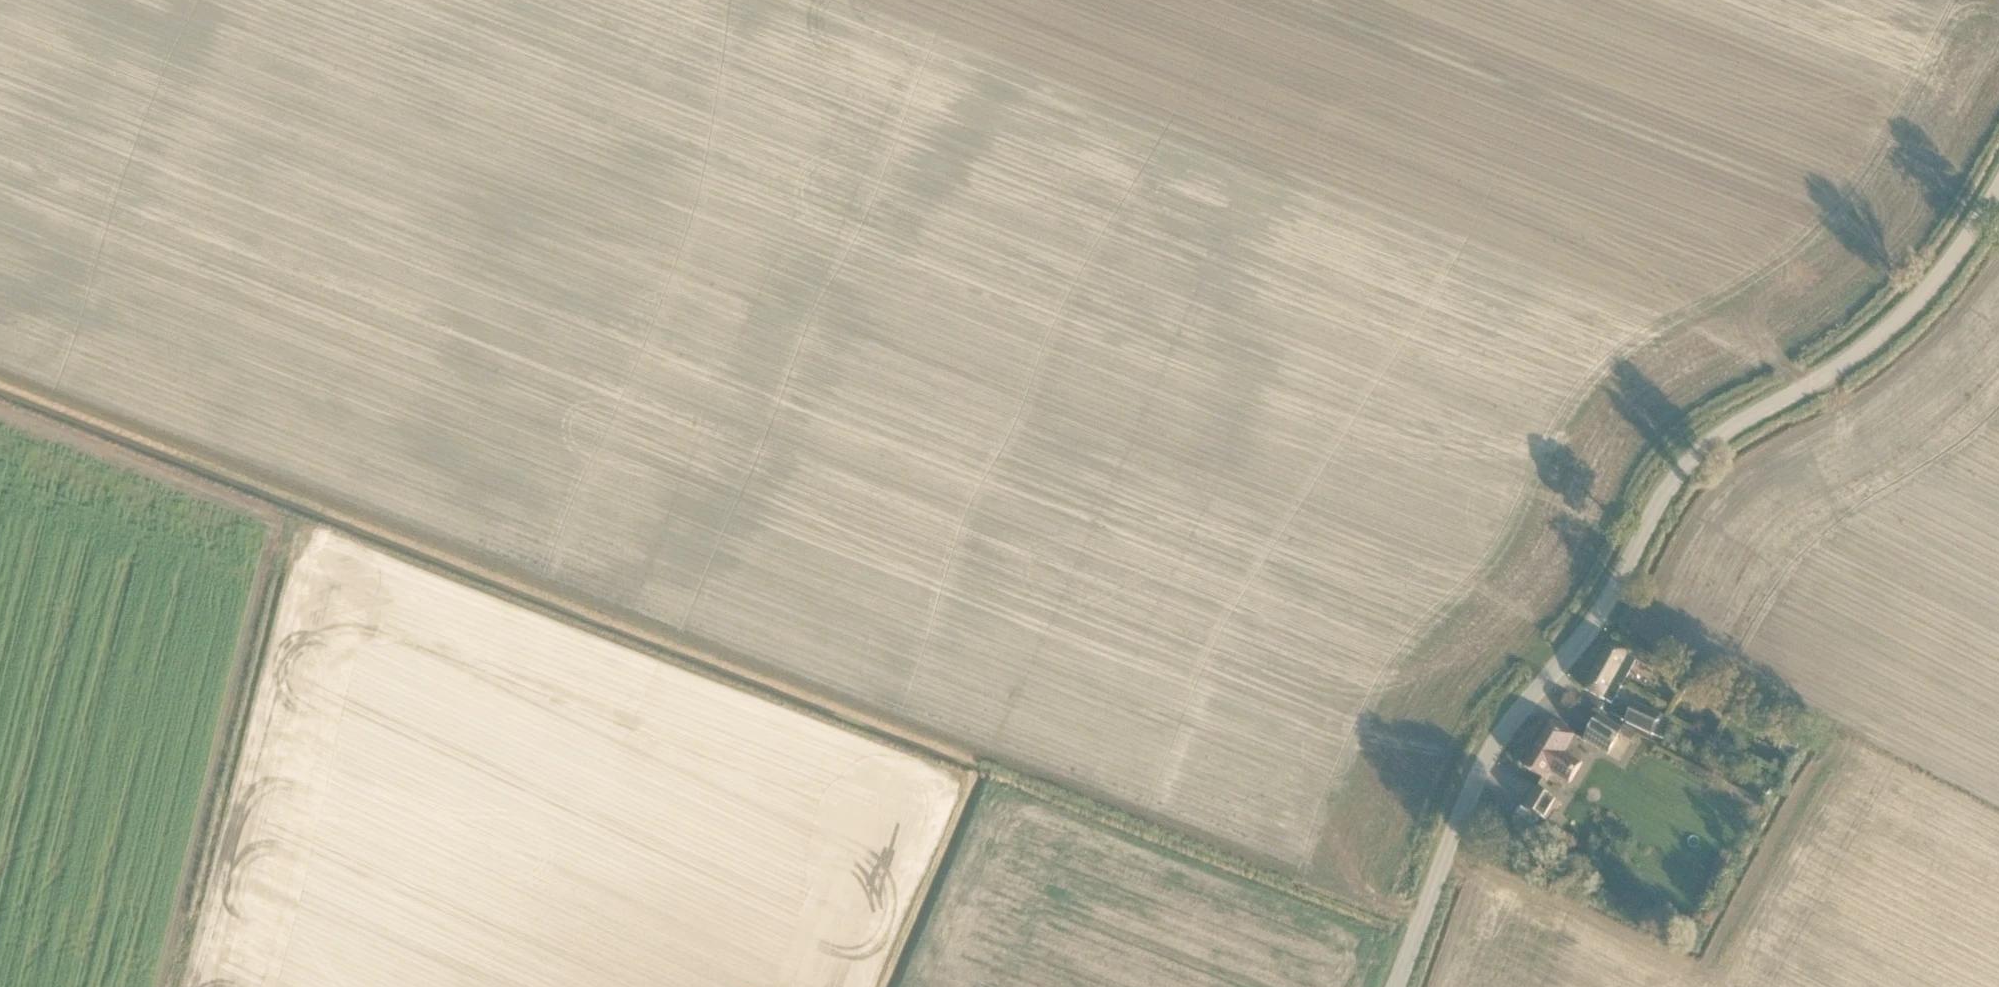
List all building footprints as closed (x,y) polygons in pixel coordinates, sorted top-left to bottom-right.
[(1612,704),(1636,661),(1610,646),(1586,689),(1612,704)] [(1663,740),(1672,721),(1661,716),(1662,715),(1635,703),(1625,724),(1652,736),(1653,735),(1663,740)] [(1609,754),(1620,735),(1633,742),(1638,734),(1624,726),(1621,730),(1599,718),(1586,741),(1609,754)] [(1568,783),(1580,764),(1563,754),(1575,734),(1552,721),(1524,767),(1547,781),(1551,773),(1568,783)] [(1544,820),(1556,801),(1536,789),(1525,808),(1544,820)]
